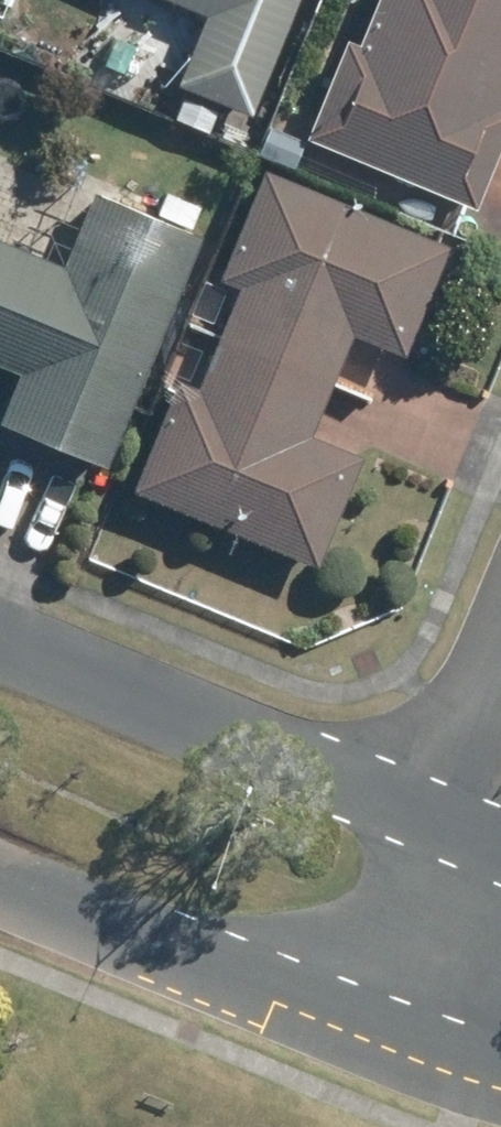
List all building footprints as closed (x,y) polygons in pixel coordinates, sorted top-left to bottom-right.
[(202,14),(173,86),(250,116),(299,0),(167,0),(202,14)] [(500,87),(500,0),(371,0),(351,46),(337,40),(296,135),(465,208),(500,127),(500,108),(494,104),(500,87)] [(270,128),(258,154),(291,171),(304,145),(270,128)] [(266,175),(221,282),(239,291),(219,338),(331,385),(352,337),(402,359),(448,252),(266,175)] [(22,375),(3,423),(106,466),(200,239),(89,193),(60,266),(0,242),(0,366),(22,375)] [(200,208),(166,193),(157,216),(190,229),(200,208)] [(184,386),(139,493),(319,569),(364,461),(308,437),(331,385),(219,338),(197,391),(184,386)]
